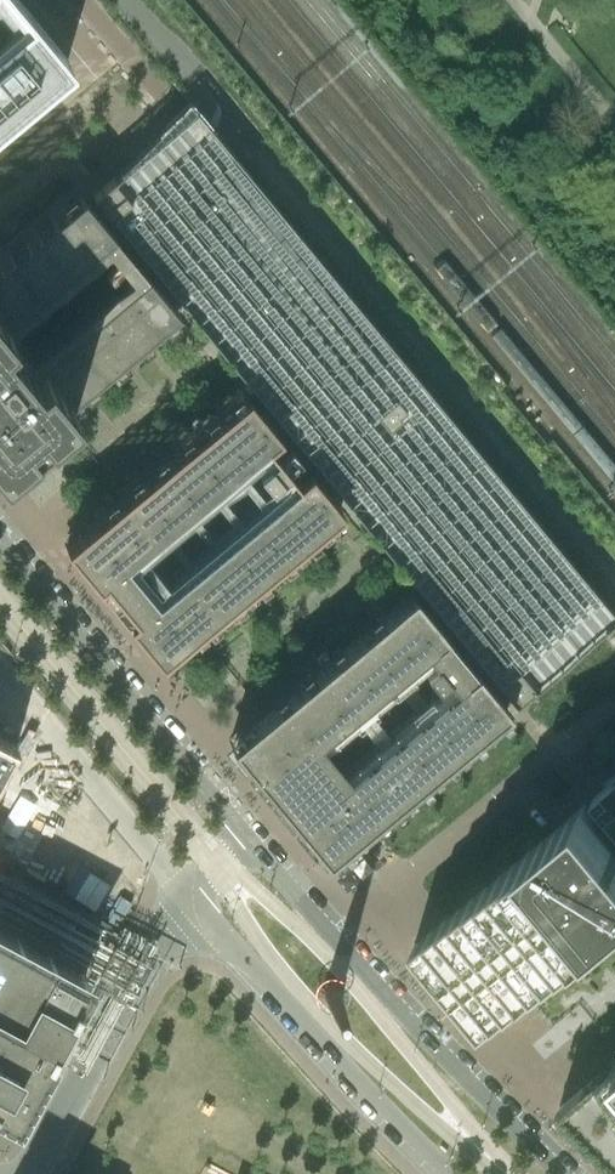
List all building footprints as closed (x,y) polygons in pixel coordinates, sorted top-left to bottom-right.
[(66,61),(67,60),(67,59),(66,58),(18,0),(0,0),(0,116),(66,61)] [(188,102),(188,103),(194,110),(184,119),(92,194),(514,702),(566,659),(589,640),(614,618),(614,616),(430,393),(234,156),(188,102)] [(0,261),(0,327),(101,243),(108,237),(113,233),(81,194),(0,261)] [(28,434),(24,430),(36,420),(40,424),(166,319),(177,310),(145,272),(134,281),(29,368),(0,332),(0,457),(28,434)] [(299,459),(286,470),(275,456),(288,446),(245,394),(63,545),(96,585),(103,579),(125,561),(124,561),(264,445),(295,482),(155,598),(155,597),(133,615),(126,621),(158,661),(341,509),(299,459)] [(444,633),(411,592),(229,743),(324,859),(507,708),(473,668),(462,677),(454,668),(465,659),(451,643),(441,651),(433,642),(444,633)] [(15,745),(0,737),(0,772),(15,745)] [(593,798),(614,825),(614,779),(593,798)] [(413,946),(444,984),(452,993),(483,1031),(614,921),(614,840),(585,804),(567,818),(544,838),(413,946)] [(12,1111),(22,1092),(85,976),(0,931),(0,1105),(12,1111)] [(559,1108),(614,1163),(614,1061),(559,1108)]
